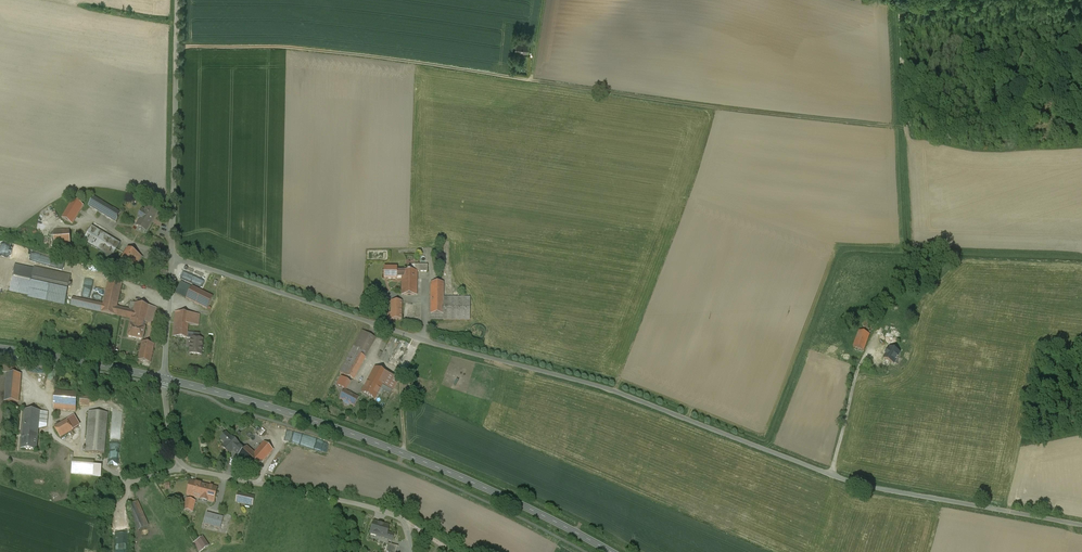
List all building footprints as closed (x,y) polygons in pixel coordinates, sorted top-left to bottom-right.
[(529,40),(516,39),(515,52),(528,53),(529,40)] [(120,213),(93,197),(88,206),(115,222),(120,213)] [(83,206),(73,199),(62,218),(72,224),(83,206)] [(147,206),(145,211),(142,210),(138,215),(141,217),(136,225),(146,231),(157,212),(147,206)] [(120,244),(92,226),(83,241),(112,258),(120,244)] [(69,230),(54,231),(55,247),(70,246),(69,230)] [(138,254),(127,248),(119,262),(130,268),(138,254)] [(138,254),(130,268),(134,271),(143,257),(138,254)] [(33,269),(15,265),(9,291),(28,295),(30,288),(29,288),(33,269)] [(71,275),(34,267),(33,269),(29,288),(30,288),(66,296),(71,275)] [(397,268),(384,268),(384,279),(397,279),(397,277),(402,277),(402,271),(397,271),(397,268)] [(415,271),(402,271),(402,277),(402,295),(416,295),(417,272),(417,271),(415,271)] [(122,283),(108,280),(103,304),(101,312),(115,315),(116,307),(122,283)] [(192,287),(181,281),(175,293),(186,298),(192,287)] [(443,283),(431,283),(431,319),(443,319),(443,297),(443,283)] [(213,297),(192,287),(186,298),(207,309),(213,297)] [(893,296),(885,304),(888,307),(896,298),(893,296)] [(103,304),(72,297),(71,305),(98,311),(101,312),(103,304)] [(470,298),(443,297),(443,319),(470,320),(470,298)] [(402,301),(391,301),(391,313),(388,313),(388,319),(401,320),(402,301)] [(129,310),(116,307),(115,315),(132,319),(135,303),(131,302),(129,310)] [(150,307),(135,303),(132,319),(131,319),(146,323),(153,324),(157,308),(150,307)] [(199,314),(175,312),(174,323),(188,325),(198,326),(199,314)] [(146,323),(131,319),(128,336),(142,340),(146,323)] [(870,319),(862,324),(863,325),(866,330),(869,328),(874,325),(870,319)] [(188,325),(174,323),(173,337),(187,338),(187,333),(188,325)] [(476,324),(475,325),(473,326),(472,327),(471,327),(471,328),(470,329),(470,330),(470,331),(470,332),(470,333),(470,335),(471,336),(472,337),(473,338),(473,339),(474,339),(475,340),(476,340),(477,340),(478,340),(480,340),(481,339),(482,339),(482,338),(483,338),(484,337),(485,336),(485,335),(485,334),(486,333),(486,332),(486,331),(485,330),(485,329),(484,328),(484,327),(483,326),(482,326),(481,325),(480,325),(479,324),(478,324),(476,324)] [(362,331),(340,372),(346,376),(358,354),(365,358),(376,338),(362,331)] [(870,335),(859,331),(853,347),(864,351),(870,335)] [(199,339),(191,338),(191,339),(190,353),(201,354),(202,339),(199,339)] [(154,345),(142,342),(138,360),(150,363),(154,345)] [(115,347),(99,346),(98,355),(114,356),(115,347)] [(900,353),(890,348),(884,358),(894,363),(900,353)] [(365,358),(358,354),(346,376),(353,380),(365,358)] [(388,375),(375,368),(368,381),(381,388),(382,386),(388,375)] [(21,374),(7,373),(4,401),(18,402),(21,374)] [(399,380),(388,375),(382,386),(386,388),(392,391),(393,391),(394,389),(399,380)] [(350,382),(341,377),(337,385),(346,389),(350,382)] [(381,388),(368,381),(362,392),(375,399),(378,393),(381,388)] [(77,393),(55,391),(53,408),(75,410),(77,393)] [(358,398),(344,391),(340,399),(344,401),(344,402),(349,405),(350,404),(354,406),(358,398)] [(91,405),(91,396),(82,396),(82,405),(91,405)] [(40,411),(24,410),(23,426),(39,427),(40,411)] [(48,412),(40,411),(39,427),(47,427),(48,412)] [(107,413),(89,411),(85,452),(104,453),(107,413)] [(72,417),(54,427),(60,437),(78,427),(72,417)] [(243,423),(236,430),(239,432),(246,426),(243,423)] [(39,427),(23,426),(21,449),(37,450),(39,427)] [(238,444),(231,437),(226,433),(220,438),(226,443),(222,447),(230,453),(235,447),(241,453),(244,449),(238,444)] [(264,442),(254,453),(257,456),(249,465),(255,470),(273,450),(264,442)] [(241,453),(238,456),(249,465),(257,456),(254,453),(247,446),(244,449),(241,453)] [(94,466),(72,464),(71,474),(93,475),(93,469),(94,466)] [(206,485),(190,481),(187,495),(203,499),(206,485)] [(217,488),(206,485),(203,499),(213,501),(217,488)] [(254,499),(237,496),(235,502),(252,506),(254,499)] [(195,501),(186,499),(183,510),(192,512),(195,501)] [(142,523),(133,503),(127,505),(136,526),(142,523)] [(223,518),(207,513),(204,524),(220,528),(223,518)] [(385,525),(374,521),(370,533),(380,536),(381,536),(385,525)] [(385,525),(381,536),(386,538),(389,526),(385,525)] [(203,537),(197,541),(203,550),(209,545),(203,537)] [(127,539),(117,539),(117,551),(127,551),(127,539)]
